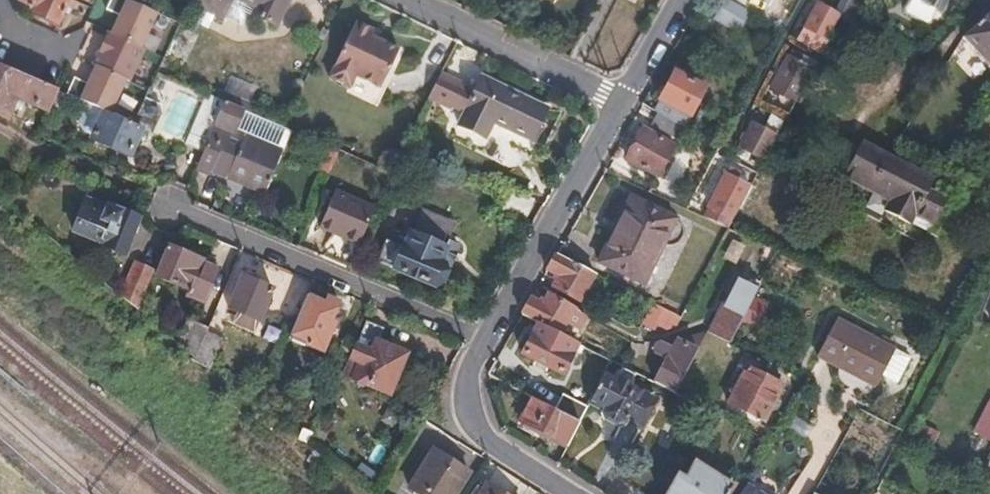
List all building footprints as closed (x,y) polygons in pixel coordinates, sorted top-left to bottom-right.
[(67,0),(21,0),(19,6),(36,13),(34,17),(56,27),(67,0)] [(217,20),(232,28),(241,25),(246,15),(270,27),(283,0),(206,0),(198,14),(216,23),(217,20)] [(862,5),(854,0),(850,0),(841,16),(840,20),(852,26),(862,5)] [(903,8),(903,14),(926,24),(931,22),(937,12),(938,13),(945,0),(907,0),(903,8)] [(748,40),(758,20),(725,1),(714,20),(748,40)] [(829,40),(840,20),(841,16),(817,3),(801,32),(808,35),(811,30),(829,40)] [(962,42),(989,70),(989,15),(962,42)] [(379,88),(398,49),(377,38),(371,36),(373,30),(356,22),(328,78),(349,88),(355,77),(379,88)] [(821,55),(825,47),(815,42),(810,50),(821,55)] [(148,52),(164,60),(166,60),(171,52),(153,43),(148,52)] [(816,64),(821,55),(810,50),(806,59),(816,64)] [(795,103),(812,71),(795,61),(798,54),(791,51),(770,90),(795,103)] [(0,68),(0,119),(6,121),(17,98),(47,110),(55,92),(0,68)] [(145,98),(150,88),(112,72),(96,110),(113,118),(128,90),(145,98)] [(531,139),(546,108),(481,75),(473,91),(462,86),(464,83),(440,72),(427,99),(451,110),(453,106),(463,111),(458,123),(485,137),(494,121),(531,139)] [(685,126),(706,89),(674,72),(659,99),(661,100),(656,109),(662,113),(685,126)] [(132,126),(144,102),(145,98),(128,90),(113,118),(132,126)] [(206,145),(224,103),(207,95),(188,137),(206,145)] [(129,158),(136,143),(142,145),(149,143),(160,115),(157,108),(144,102),(132,126),(113,118),(96,110),(85,105),(77,123),(84,133),(92,137),(90,141),(129,158)] [(264,195),(282,155),(282,154),(291,132),(224,103),(206,145),(196,170),(212,178),(214,173),(264,195)] [(685,126),(662,113),(656,123),(680,136),(685,126)] [(764,160),(776,138),(752,125),(737,153),(748,159),(751,153),(764,160)] [(660,174),(675,146),(641,128),(634,142),(636,143),(628,157),(660,174)] [(924,189),(928,181),(859,145),(840,181),(883,203),(878,212),(910,227),(918,210),(935,218),(944,200),(924,189)] [(729,227),(750,187),(738,180),(740,174),(729,168),(704,215),(729,227)] [(357,245),(373,211),(335,193),(318,228),(357,245)] [(685,230),(684,226),(682,222),(679,220),(633,196),(600,261),(644,283),(664,245),(667,246),(671,246),(677,244),(679,242),(683,238),(685,230)] [(118,257),(134,221),(114,212),(112,216),(83,202),(68,234),(99,247),(98,248),(118,257)] [(429,284),(438,265),(443,267),(450,250),(445,248),(456,222),(418,206),(414,215),(408,216),(406,221),(409,226),(406,231),(391,225),(375,261),(429,284)] [(203,303),(218,268),(168,247),(155,277),(189,291),(187,295),(203,303)] [(579,297),(592,272),(556,254),(547,269),(558,275),(553,284),(579,297)] [(136,312),(152,274),(134,265),(120,299),(136,312)] [(228,310),(237,313),(232,325),(251,334),(271,290),(242,278),(228,310)] [(730,343),(761,283),(757,281),(754,286),(739,279),(732,293),(729,291),(709,331),(730,343)] [(588,314),(548,293),(543,303),(531,297),(521,314),(538,323),(559,334),(566,321),(580,328),(588,314)] [(320,353),(333,324),(327,322),(336,303),(326,298),(322,304),(304,296),(288,335),(305,343),(303,346),(320,353)] [(642,321),(671,333),(679,314),(650,302),(642,321)] [(192,356),(205,327),(206,323),(189,315),(175,344),(192,356)] [(908,357),(894,349),(835,318),(815,355),(873,387),(880,374),(895,382),(908,357)] [(388,394),(406,353),(378,341),(383,330),(366,322),(342,375),(388,394)] [(562,371),(577,342),(559,334),(538,323),(523,351),(562,371)] [(204,362),(218,333),(205,327),(192,356),(204,362)] [(674,392),(697,348),(676,338),(672,345),(659,339),(653,349),(666,356),(653,381),(674,392)] [(761,420),(780,385),(745,367),(727,402),(761,420)] [(640,427),(656,397),(605,371),(590,401),(640,427)] [(579,421),(586,405),(562,393),(554,409),(579,421)] [(567,445),(580,421),(579,421),(554,409),(531,397),(519,421),(567,445)] [(972,434),(989,444),(989,402),(972,434)] [(712,437),(722,416),(715,413),(706,434),(712,437)] [(928,447),(934,434),(918,426),(912,439),(928,447)] [(318,445),(324,434),(314,429),(309,441),(318,445)] [(467,474),(432,451),(407,488),(416,493),(454,493),(467,474)] [(732,485),(693,461),(686,477),(678,472),(665,493),(726,493),(732,485)] [(742,480),(734,493),(767,493),(742,480)] [(983,483),(977,493),(989,493),(989,487),(983,483)] [(483,484),(477,493),(499,493),(483,484)]
